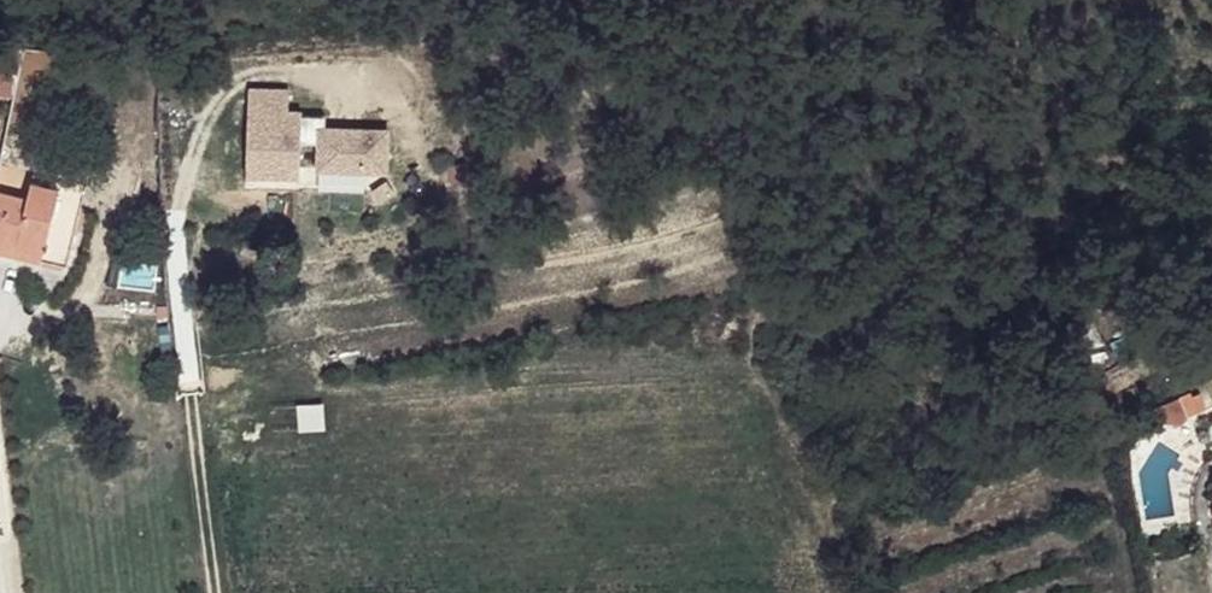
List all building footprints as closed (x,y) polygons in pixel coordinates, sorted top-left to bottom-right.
[(0,53),(0,102),(12,103),(21,55),(0,53)] [(246,93),(239,137),(292,129),(276,120),(278,97),(246,93)] [(425,102),(409,106),(411,123),(428,117),(425,102)] [(292,129),(239,137),(235,156),(258,160),(259,172),(286,178),(292,129)] [(258,160),(235,156),(232,169),(259,172),(258,160)] [(0,200),(0,258),(70,271),(81,219),(55,213),(58,194),(30,189),(27,206),(0,200)] [(1193,387),(1155,405),(1166,421),(1203,406),(1193,387)]
